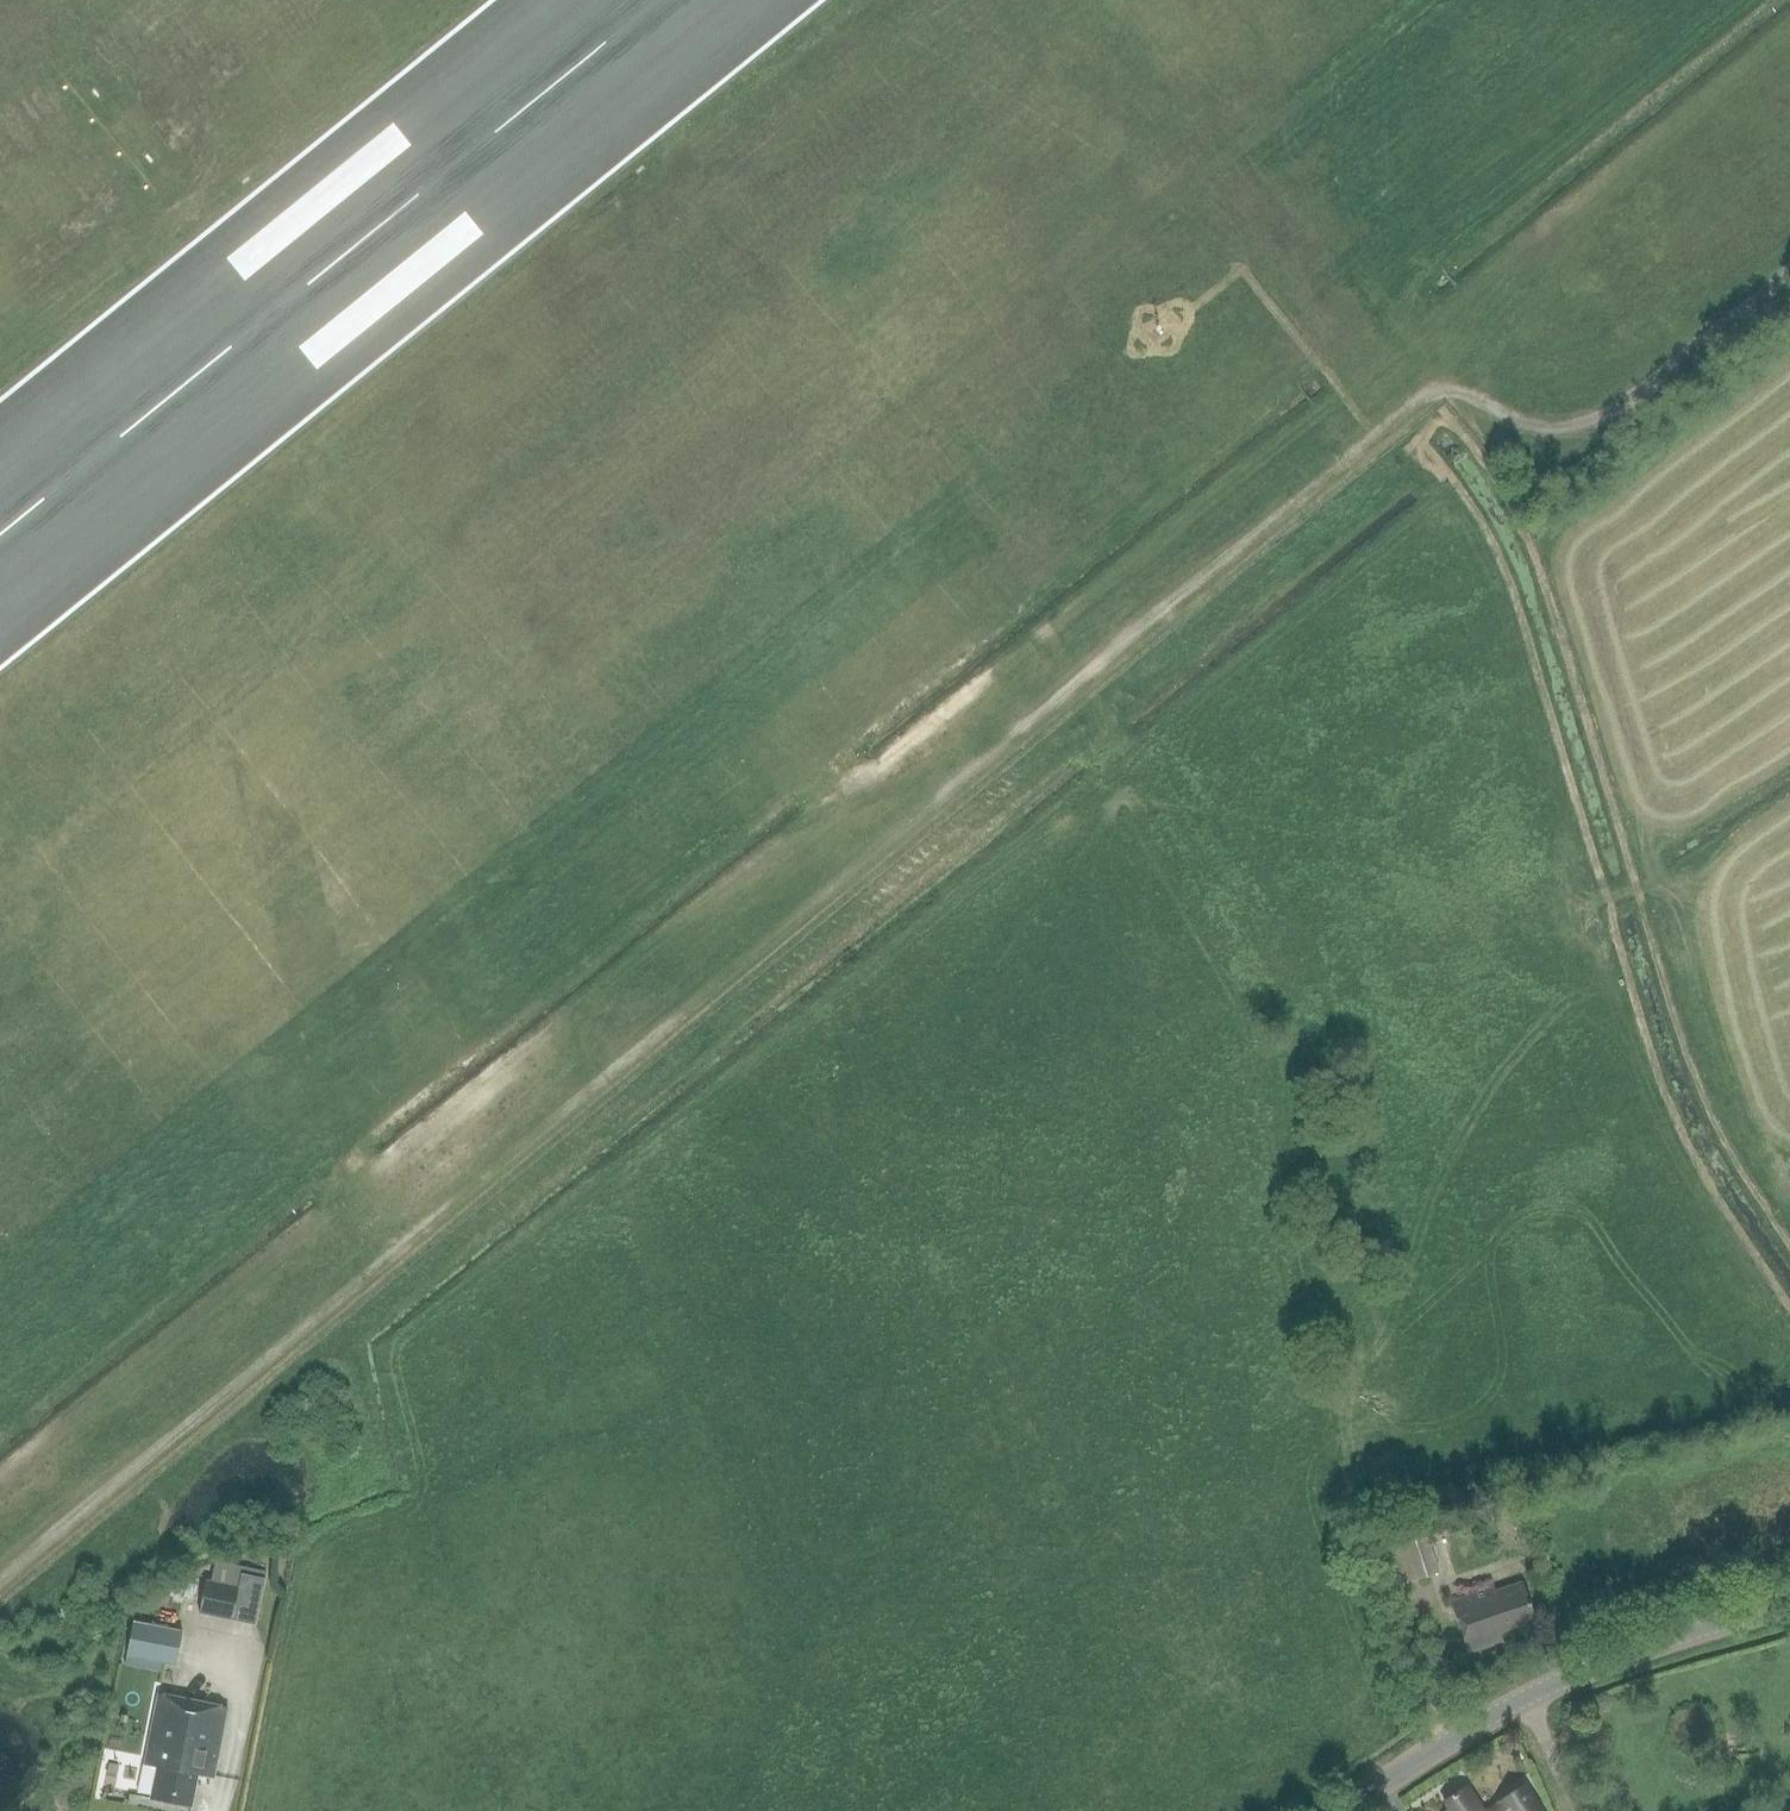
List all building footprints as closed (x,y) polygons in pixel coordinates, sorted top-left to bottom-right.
[(1434,1513),(1382,1529),(1400,1583),(1440,1570),(1432,1544),(1443,1540),(1434,1513)] [(1537,1619),(1526,1585),(1524,1579),(1497,1588),(1496,1584),(1452,1599),(1469,1651),(1504,1640),(1501,1630),(1537,1619)] [(201,1613),(232,1620),(240,1586),(208,1580),(201,1613)] [(135,1622),(128,1656),(177,1665),(184,1631),(135,1622)] [(229,1708),(208,1704),(160,1695),(146,1765),(159,1767),(152,1798),(192,1806),(199,1775),(215,1778),(229,1708)] [(1465,1786),(1445,1801),(1451,1809),(1448,1810),(1484,1810),(1465,1786)]
